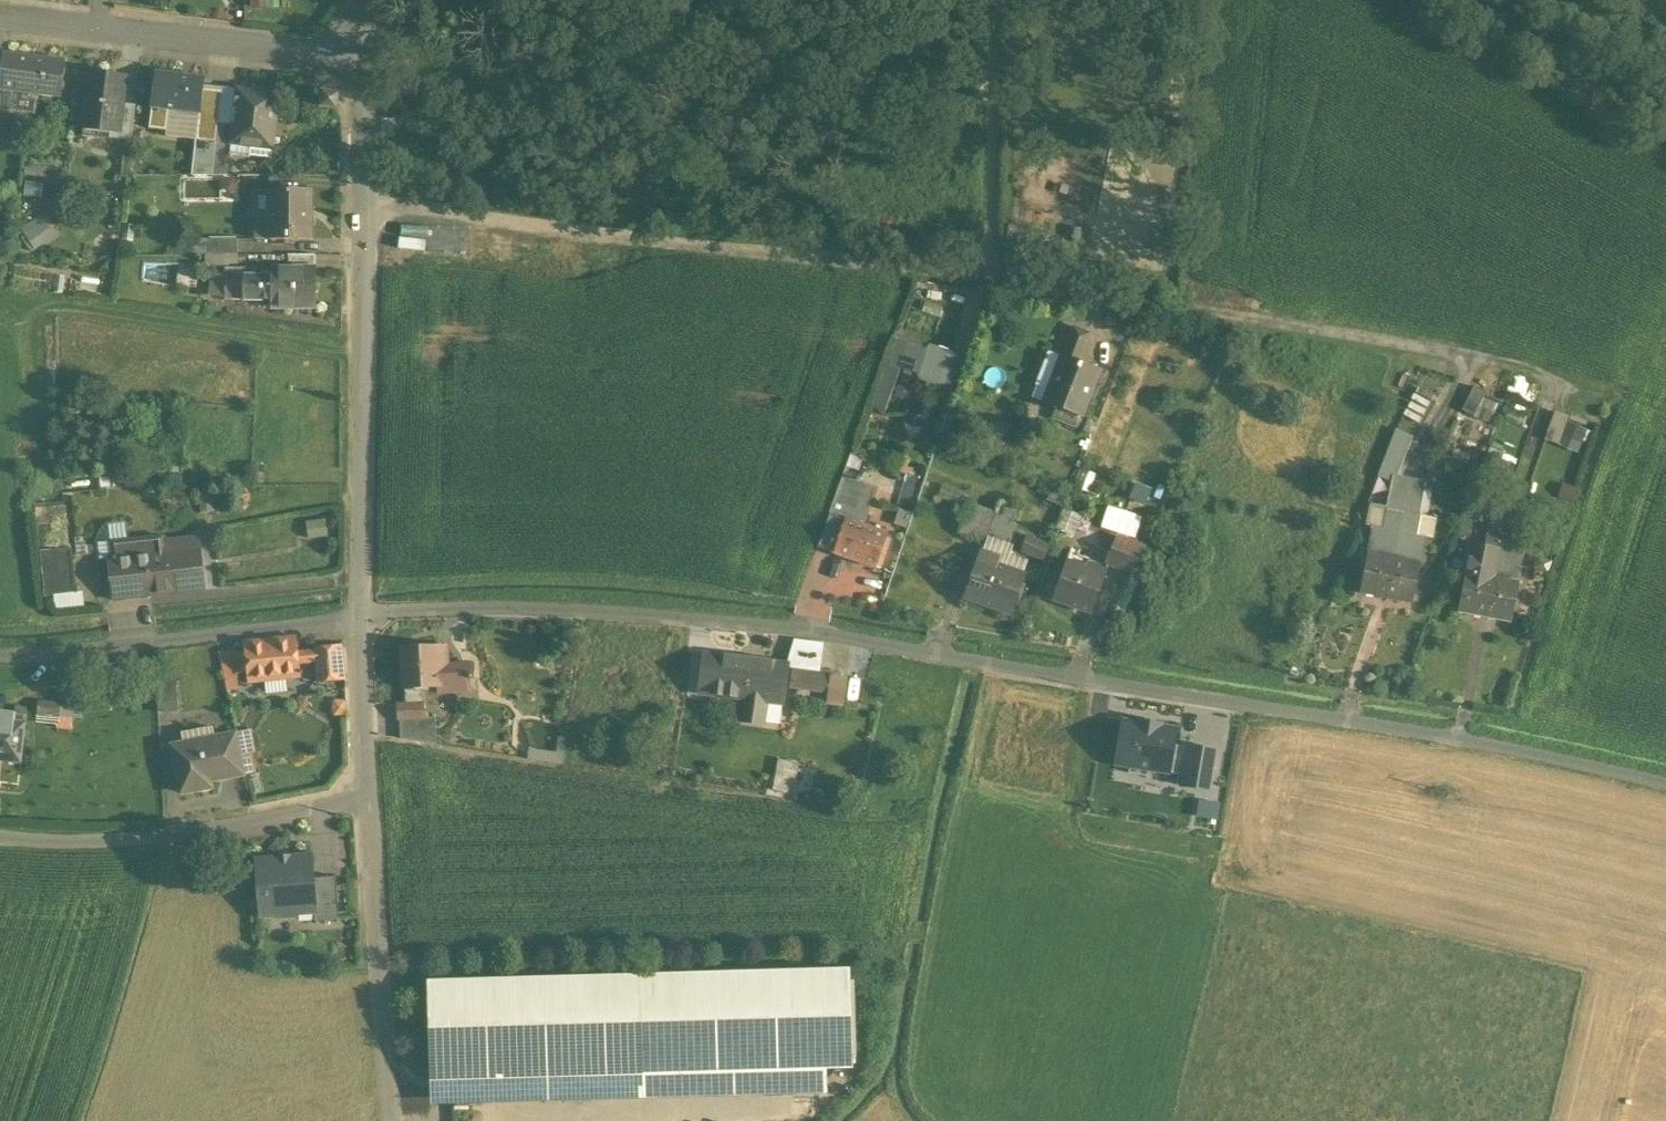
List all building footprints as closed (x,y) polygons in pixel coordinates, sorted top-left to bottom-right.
[(4,52),(0,84),(0,90),(62,97),(66,61),(67,60),(4,52)] [(126,79),(89,74),(83,128),(110,132),(119,133),(122,103),(126,79)] [(202,80),(157,74),(153,108),(170,110),(198,114),(201,91),(202,80)] [(202,80),(201,91),(222,93),(223,87),(224,82),(202,80)] [(276,96),(253,93),(253,91),(238,89),(223,87),(222,93),(220,117),(219,122),(234,124),(232,143),(233,143),(252,146),(272,148),(273,146),(277,110),(275,110),(276,96)] [(222,93),(201,91),(198,114),(220,117),(222,93)] [(337,94),(322,92),(320,107),(328,108),(335,109),(336,101),(337,94)] [(137,105),(122,103),(119,133),(110,132),(109,138),(132,141),(137,105)] [(170,110),(153,108),(150,130),(167,132),(170,110)] [(170,110),(167,132),(167,136),(195,139),(198,114),(170,110)] [(220,117),(198,114),(195,139),(217,142),(219,122),(220,117)] [(1159,147),(1158,159),(1186,160),(1189,119),(1177,119),(1175,148),(1159,147)] [(234,124),(219,122),(217,142),(216,146),(233,148),(233,143),(232,143),(234,124)] [(217,142),(195,139),(193,159),(215,162),(216,146),(217,142)] [(233,148),(232,152),(251,154),(252,146),(233,143),(233,148)] [(233,148),(216,146),(215,162),(213,175),(230,175),(232,152),(233,148)] [(272,148),(252,146),(251,154),(251,155),(272,158),(273,146),(272,148)] [(215,162),(193,159),(191,175),(213,175),(215,162)] [(57,172),(56,161),(33,162),(33,173),(57,172)] [(306,175),(270,175),(270,190),(306,190),(306,175)] [(256,220),(270,220),(270,190),(256,190),(256,220)] [(306,190),(270,190),(270,220),(270,241),(309,241),(309,221),(306,220),(306,190)] [(58,233),(45,215),(25,230),(38,248),(58,233)] [(270,220),(256,220),(256,241),(270,241),(270,220)] [(1083,236),(1066,233),(1064,249),(1081,251),(1083,236)] [(209,255),(209,239),(195,239),(195,255),(209,255)] [(237,255),(237,239),(209,239),(209,255),(237,255)] [(313,254),(286,254),(286,269),(313,269),(313,254)] [(271,269),(226,269),(226,279),(244,279),(271,279),(271,269)] [(286,269),(271,269),(271,279),(244,279),(244,299),(271,299),(271,307),(313,307),(313,269),(286,269)] [(244,279),(226,279),(226,299),(244,299),(244,279)] [(1089,333),(1074,327),(1064,356),(1079,361),(1089,333)] [(1211,336),(1194,333),(1192,349),(1209,351),(1211,336)] [(926,349),(909,343),(901,368),(918,373),(926,349)] [(967,359),(946,351),(937,377),(959,384),(967,359)] [(1064,356),(1062,355),(1044,402),(1057,407),(1081,416),(1082,416),(1100,369),(1079,361),(1064,356)] [(902,383),(886,376),(876,401),(891,408),(902,383)] [(1473,387),(1462,411),(1474,416),(1480,405),(1486,393),(1473,387)] [(1490,410),(1480,405),(1474,416),(1485,422),(1490,410)] [(1081,416),(1057,407),(1052,420),(1076,429),(1081,416)] [(1100,420),(1091,417),(1085,433),(1094,436),(1100,420)] [(1031,424),(1019,420),(1015,435),(1027,438),(1031,424)] [(1595,428),(1576,421),(1571,434),(1591,440),(1595,428)] [(1004,443),(1008,429),(985,422),(980,436),(1004,443)] [(1474,453),(1455,447),(1452,458),(1471,463),(1474,453)] [(1495,462),(1484,457),(1479,469),(1490,474),(1495,462)] [(1087,468),(1080,487),(1090,491),(1097,472),(1087,468)] [(1490,474),(1479,469),(1473,481),(1485,485),(1490,474)] [(908,473),(901,496),(918,502),(926,479),(908,473)] [(1410,478),(1393,475),(1386,507),(1404,511),(1410,478)] [(862,483),(843,476),(830,514),(845,519),(846,518),(848,519),(862,483)] [(1427,481),(1410,478),(1404,511),(1420,514),(1427,481)] [(1465,510),(1477,514),(1485,485),(1473,481),(1465,510)] [(1153,487),(1140,482),(1135,496),(1147,501),(1153,487)] [(862,483),(848,519),(864,524),(877,488),(862,483)] [(968,493),(943,484),(939,497),(964,506),(968,493)] [(1068,494),(1052,488),(1048,500),(1063,506),(1068,494)] [(882,509),(881,513),(882,517),(885,520),(888,522),(892,522),(896,521),(899,519),(901,516),(902,512),(900,508),(898,505),(895,503),(891,502),(887,503),(884,506),(882,509)] [(1021,509),(1001,502),(997,512),(970,503),(960,532),(988,542),(990,538),(1009,545),(1021,509)] [(1560,502),(1551,528),(1561,531),(1570,505),(1560,502)] [(1386,508),(1374,504),(1367,525),(1370,525),(1370,528),(1372,529),(1382,531),(1387,508),(1386,508)] [(1404,511),(1386,507),(1386,508),(1387,508),(1382,531),(1399,534),(1404,511)] [(1477,514),(1465,510),(1458,534),(1469,537),(1477,514)] [(1081,517),(1064,511),(1058,528),(1063,530),(1062,532),(1064,533),(1064,532),(1074,536),(1081,517)] [(1420,514),(1404,511),(1399,534),(1416,537),(1420,514)] [(845,519),(830,514),(818,546),(834,552),(845,519)] [(1432,516),(1420,514),(1416,537),(1426,539),(1426,536),(1432,537),(1436,517),(1435,516),(1435,514),(1433,514),(1432,516)] [(1504,519),(1491,517),(1488,528),(1502,531),(1504,519)] [(848,519),(846,518),(845,519),(834,552),(875,567),(888,533),(864,524),(848,519)] [(1502,531),(1516,533),(1518,521),(1504,519),(1502,531)] [(1488,528),(1485,548),(1498,551),(1502,531),(1488,528)] [(1382,531),(1372,529),(1360,592),(1387,597),(1399,534),(1382,531)] [(1502,531),(1498,551),(1512,553),(1516,533),(1502,531)] [(1416,537),(1399,534),(1387,597),(1413,602),(1426,539),(1416,537)] [(1146,548),(1117,535),(1105,564),(1134,576),(1146,548)] [(198,538),(164,542),(164,536),(111,541),(113,559),(110,559),(115,598),(204,588),(198,538)] [(1050,545),(1029,537),(1024,551),(1045,559),(1050,545)] [(1485,548),(1472,545),(1466,573),(1476,575),(1477,570),(1479,570),(1478,571),(1480,571),(1485,548)] [(71,546),(40,549),(45,595),(75,592),(71,546)] [(1498,551),(1485,548),(1480,571),(1494,574),(1498,551)] [(1001,556),(984,550),(967,598),(983,603),(1010,613),(1023,575),(998,566),(1001,556)] [(1512,553),(1498,551),(1494,574),(1510,577),(1516,578),(1521,555),(1512,553)] [(1090,559),(1070,553),(1066,562),(1085,569),(1086,564),(1088,565),(1090,559)] [(1085,569),(1066,562),(1053,599),(1092,613),(1107,572),(1088,565),(1086,564),(1085,569)] [(1476,575),(1466,573),(1459,610),(1485,616),(1494,574),(1480,571),(1478,571),(1479,570),(1477,570),(1476,575)] [(1510,577),(1494,574),(1485,616),(1512,621),(1519,583),(1509,581),(1510,577)] [(297,636),(245,642),(246,652),(248,672),(249,682),(301,677),(300,663),(299,652),(297,636)] [(342,646),(315,648),(316,651),(317,661),(319,682),(346,680),(342,646)] [(438,646),(402,648),(404,688),(422,687),(439,686),(440,686),(439,666),(438,646)] [(446,646),(438,646),(439,666),(447,665),(446,646)] [(316,651),(299,652),(300,663),(317,661),(316,651)] [(246,652),(236,653),(238,673),(248,672),(246,652)] [(770,664),(704,654),(699,692),(743,698),(740,721),(763,724),(766,702),(782,704),(787,667),(770,665),(770,664)] [(447,665),(439,666),(440,686),(439,686),(439,692),(475,690),(474,664),(447,665)] [(820,672),(793,668),(791,686),(817,690),(820,672)] [(846,678),(833,676),(833,674),(820,672),(817,690),(831,692),(829,702),(843,704),(846,678)] [(73,684),(60,683),(58,701),(71,703),(73,684)] [(178,684),(158,685),(159,716),(180,715),(178,684)] [(405,704),(424,703),(422,687),(404,688),(405,704)] [(405,704),(398,704),(399,719),(400,719),(425,718),(424,703),(405,704)] [(61,706),(39,704),(38,715),(59,717),(61,706)] [(23,764),(27,724),(17,723),(17,715),(0,713),(0,761),(23,764)] [(425,718),(400,719),(401,739),(437,744),(436,717),(425,718)] [(1173,725),(1139,719),(1133,758),(1167,764),(1173,725)] [(1204,730),(1173,725),(1167,764),(1166,772),(1196,777),(1203,734),(1204,730)] [(533,747),(531,759),(564,764),(568,735),(562,734),(559,751),(533,747)] [(237,738),(174,750),(181,794),(202,790),(201,783),(244,775),(237,738)] [(792,760),(779,758),(776,778),(788,781),(792,760)] [(800,762),(792,760),(788,781),(787,788),(795,789),(800,762)] [(788,781),(776,778),(774,791),(787,793),(787,788),(788,781)] [(313,855),(293,857),(293,859),(278,860),(278,858),(257,860),(261,914),(280,913),(281,917),(299,916),(298,911),(315,910),(317,910),(314,878),(313,855)] [(337,876),(314,878),(317,910),(315,910),(316,921),(340,920),(337,876)] [(851,968),(428,981),(432,1105),(828,1094),(827,1068),(853,1067),(851,968)]
